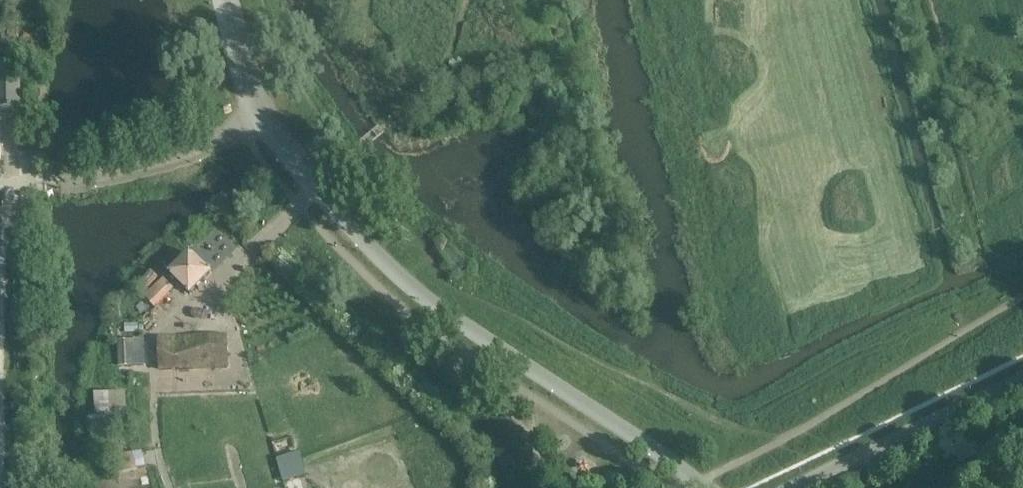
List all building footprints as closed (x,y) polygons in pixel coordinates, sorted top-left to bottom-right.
[(19,69),(0,69),(0,110),(20,109),(19,69)] [(213,267),(221,258),(212,250),(204,258),(213,267)] [(190,294),(210,273),(190,254),(170,274),(190,294)] [(155,308),(174,289),(164,280),(146,298),(155,308)] [(228,367),(227,336),(159,338),(160,370),(228,367)] [(132,366),(131,342),(119,342),(120,366),(132,366)] [(98,390),(99,415),(130,414),(130,389),(98,390)] [(288,479),(311,471),(303,449),(280,457),(288,479)]
